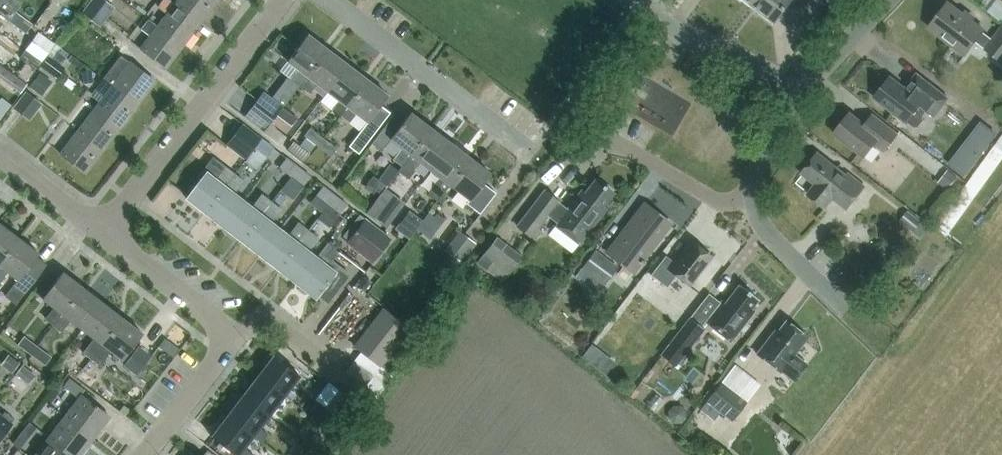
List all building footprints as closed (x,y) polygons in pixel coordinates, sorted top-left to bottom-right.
[(18,0),(3,0),(1,2),(15,12),(22,3),(18,0)] [(106,0),(91,0),(81,12),(96,23),(111,4),(106,0)] [(201,21),(176,2),(175,3),(171,0),(163,0),(158,6),(167,13),(159,25),(184,44),(201,21)] [(218,0),(177,0),(176,2),(201,21),(218,0)] [(749,3),(774,22),(781,13),(793,22),(810,0),(752,0),(749,3)] [(979,3),(1000,19),(1001,17),(1001,0),(981,0),(979,3)] [(1,2),(0,4),(0,15),(25,33),(32,24),(15,12),(1,2)] [(993,39),(983,32),(985,29),(948,2),(929,28),(965,55),(976,41),(985,48),(984,49),(1001,62),(1001,27),(993,39)] [(141,48),(166,67),(184,44),(159,25),(158,26),(149,19),(140,29),(150,36),(141,48)] [(41,64),(55,44),(38,32),(24,51),(41,64)] [(299,86),(326,49),(307,35),(287,61),(297,69),(290,79),(299,86)] [(346,65),(326,49),(299,86),(309,93),(316,84),(326,91),(346,65)] [(115,66),(123,72),(113,85),(137,104),(154,82),(122,57),(115,66)] [(0,64),(0,92),(11,76),(1,68),(2,67),(0,66),(1,64),(0,64)] [(27,65),(18,77),(26,84),(35,71),(27,65)] [(366,80),(346,65),(326,91),(337,100),(331,109),(339,115),(346,107),(366,80)] [(948,97),(915,71),(903,87),(891,78),(891,77),(890,76),(875,97),(876,98),(876,97),(906,120),(906,121),(913,127),(918,127),(923,120),(922,116),(926,111),(933,117),(948,97)] [(30,86),(39,93),(50,80),(40,72),(30,86)] [(105,94),(95,107),(120,126),(137,104),(113,85),(111,86),(104,80),(98,88),(105,94)] [(366,80),(346,107),(339,115),(348,122),(354,113),(366,122),(348,146),(358,153),(387,115),(377,108),(387,95),(366,80)] [(12,108),(30,120),(43,103),(25,91),(12,108)] [(270,97),(264,104),(257,99),(243,117),(263,132),(276,115),(282,107),(270,97)] [(120,126),(95,107),(78,130),(103,149),(120,126)] [(276,115),(291,127),(297,118),(282,107),(276,115)] [(410,154),(409,154),(430,128),(409,112),(400,125),(390,118),(371,143),(381,151),(390,139),(401,147),(392,159),(401,166),(410,154)] [(875,143),(885,151),(898,134),(873,114),(865,124),(850,112),(834,133),(865,157),(875,143)] [(980,120),(969,134),(987,148),(998,134),(980,120)] [(259,138),(241,124),(229,140),(247,154),(259,138)] [(314,144),(316,146),(323,137),(310,127),(303,136),(305,137),(314,144)] [(450,143),(430,128),(409,154),(410,154),(401,166),(398,170),(408,178),(415,170),(413,169),(419,161),(430,169),(450,143)] [(89,167),(103,149),(78,130),(60,153),(79,167),(86,174),(89,167)] [(305,137),(300,144),(310,151),(314,144),(305,137)] [(337,147),(323,137),(316,146),(330,156),(337,147)] [(273,148),(260,138),(253,147),(266,157),(273,148)] [(449,184),(469,157),(450,143),(430,169),(440,177),(428,194),(437,201),(449,184)] [(1001,157),(1001,150),(997,146),(982,165),(991,172),(1001,157)] [(253,147),(243,160),(256,170),(266,157),(253,147)] [(818,152),(802,173),(816,184),(808,193),(826,207),(834,197),(846,206),(846,207),(847,208),(865,186),(849,173),(847,175),(818,152)] [(489,173),(469,157),(449,184),(468,199),(465,202),(479,213),(494,192),(482,182),(489,173)] [(297,167),(285,158),(278,167),(290,176),(297,167)] [(205,171),(185,197),(204,212),(234,172),(224,165),(214,179),(205,171)] [(310,176),(297,167),(290,176),(303,185),(310,176)] [(947,189),(958,176),(948,169),(938,182),(947,189)] [(243,179),(234,172),(204,212),(222,226),(242,200),(233,193),(243,179)] [(972,177),(937,223),(947,230),(982,184),(972,177)] [(613,192),(596,179),(585,193),(582,190),(568,209),(558,202),(559,201),(545,190),(518,226),(531,236),(548,215),(557,222),(556,225),(580,243),(606,209),(603,206),(613,192)] [(315,195),(327,204),(334,195),(322,186),(315,195)] [(241,241),(261,214),(271,201),(261,193),(250,207),(242,200),(222,226),(241,241)] [(339,213),(346,204),(334,195),(327,204),(339,213)] [(395,207),(380,195),(367,212),(382,224),(395,207)] [(271,222),(281,208),(271,201),(261,214),(241,241),(259,255),(279,229),(271,222)] [(645,204),(608,252),(634,271),(641,262),(644,264),(646,262),(644,260),(652,250),(650,249),(670,223),(645,204)] [(403,217),(417,227),(423,219),(409,209),(403,217)] [(922,222),(907,210),(898,220),(914,232),(922,222)] [(363,218),(358,214),(342,235),(347,239),(344,243),(371,263),(391,237),(364,217),(363,218)] [(430,238),(436,229),(423,219),(417,227),(430,238)] [(287,235),(279,229),(259,255),(278,269),(308,230),(298,222),(287,235)] [(0,224),(0,261),(18,238),(0,224)] [(319,238),(308,230),(278,269),(296,283),(316,257),(308,251),(319,238)] [(475,242),(460,230),(445,249),(450,252),(433,274),(446,284),(462,262),(460,261),(475,242)] [(502,282),(522,256),(497,236),(476,262),(502,282)] [(0,261),(0,282),(7,272),(17,279),(13,284),(24,292),(45,265),(35,257),(38,253),(18,238),(0,261)] [(666,255),(651,274),(668,287),(676,275),(689,285),(712,255),(692,240),(675,262),(666,255)] [(617,266),(595,249),(580,268),(603,284),(617,266)] [(329,300),(349,274),(331,261),(327,266),(316,257),(296,283),(315,298),(318,295),(325,301),(329,300)] [(62,271),(41,298),(53,307),(45,319),(53,325),(61,313),(82,287),(62,271)] [(357,285),(364,291),(372,281),(365,275),(357,285)] [(759,298),(740,284),(725,303),(722,300),(706,321),(731,341),(755,310),(751,308),(759,298)] [(61,313),(53,325),(61,332),(70,320),(81,329),(101,302),(82,287),(61,313)] [(101,302),(81,329),(93,338),(83,352),(90,358),(101,344),(121,317),(101,302)] [(529,312),(537,318),(543,310),(535,304),(529,312)] [(385,310),(377,320),(402,340),(410,330),(385,310)] [(101,344),(90,358),(100,365),(110,351),(121,359),(133,344),(141,333),(121,317),(101,344)] [(661,355),(675,366),(705,328),(691,317),(661,355)] [(377,320),(370,330),(395,349),(402,340),(377,320)] [(807,364),(795,354),(808,336),(786,320),(778,331),(775,329),(757,353),(781,372),(782,371),(794,380),(807,364)] [(388,359),(395,349),(370,330),(362,339),(388,359)] [(17,343),(30,354),(37,345),(23,335),(17,343)] [(381,368),(388,359),(362,339),(356,348),(381,368)] [(592,343),(583,356),(594,365),(604,352),(592,343)] [(37,345),(30,354),(44,364),(50,356),(37,345)] [(139,346),(124,365),(136,375),(151,355),(139,346)] [(8,355),(2,363),(14,371),(20,363),(8,355)] [(258,375),(285,395),(284,396),(290,401),(297,392),(291,387),(300,376),(273,356),(258,375)] [(22,365),(15,374),(29,384),(35,375),(22,365)] [(363,383),(345,370),(337,380),(355,393),(363,383)] [(268,416),(284,396),(285,395),(258,375),(242,396),(268,416)] [(747,401),(721,382),(700,410),(712,419),(718,411),(732,421),(747,401)] [(342,391),(328,409),(332,411),(339,418),(353,400),(342,391)] [(80,394),(64,416),(92,438),(108,416),(80,394)] [(259,428),(268,416),(242,396),(226,416),(253,436),(259,440),(265,432),(259,428)] [(12,418),(2,411),(0,414),(0,434),(12,418)] [(332,411),(321,425),(329,431),(339,418),(332,411)] [(48,436),(72,454),(78,454),(92,438),(64,416),(57,425),(48,436)] [(210,436),(234,454),(254,454),(244,447),(253,436),(226,416),(210,436)] [(23,428),(30,433),(36,425),(29,420),(23,428)] [(318,444),(329,431),(321,425),(311,438),(318,444)] [(48,436),(33,454),(72,454),(48,436)]
